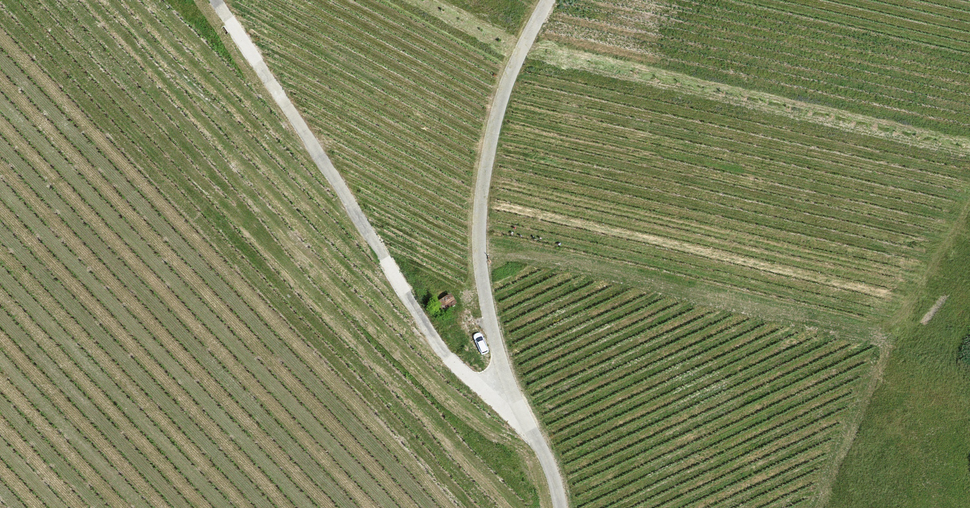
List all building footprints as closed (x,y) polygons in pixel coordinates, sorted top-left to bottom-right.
[(457,304),(452,295),(438,302),(443,312),(457,304)]
